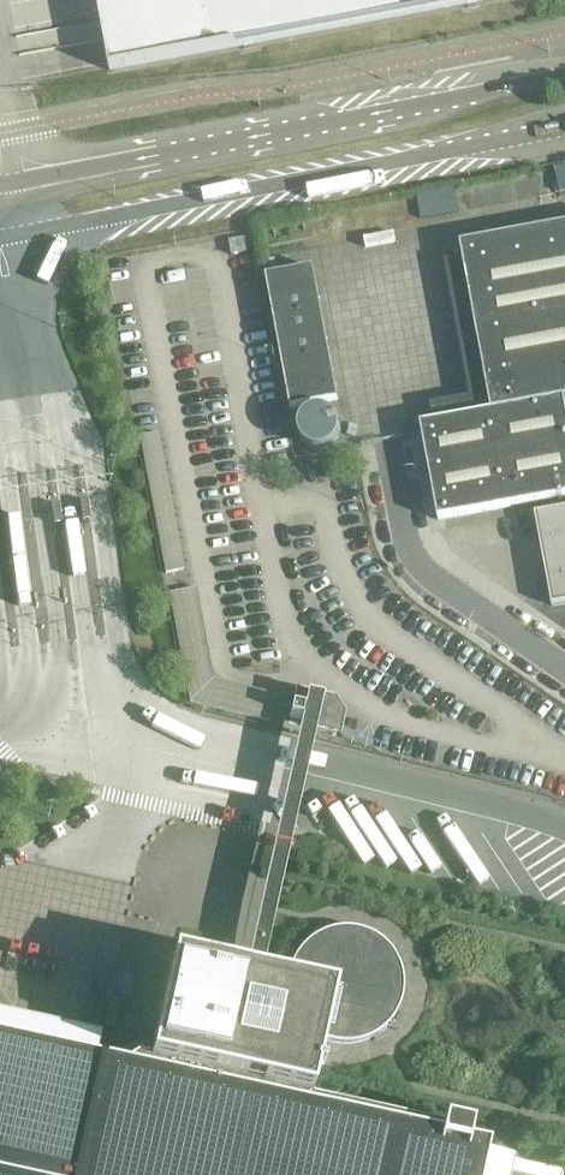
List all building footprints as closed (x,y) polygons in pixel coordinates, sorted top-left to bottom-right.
[(110,71),(490,0),(97,0),(110,71)] [(560,193),(564,192),(564,168),(555,170),(560,193)] [(418,195),(423,218),(460,211),(455,188),(418,195)] [(461,245),(492,413),(421,426),(438,521),(564,497),(564,226),(461,245)] [(229,241),(231,255),(249,252),(246,238),(229,241)] [(266,277),(291,409),(338,400),(314,268),(266,277)] [(308,413),(301,421),(299,431),(302,441),(310,448),(320,450),(330,447),(337,439),(340,429),(336,419),(328,412),(318,410),(308,413)] [(535,515),(552,607),(564,604),(564,509),(535,515)] [(314,729),(336,734),(341,714),(333,701),(315,697),(306,695),(303,710),(291,707),(289,717),(301,720),(299,726),(314,729)] [(314,729),(299,726),(244,974),(251,975),(260,977),(314,729)] [(502,1158),(503,1155),(487,1152),(488,1147),(468,1142),(471,1128),(443,1122),(440,1136),(358,1118),(241,1092),(242,1084),(310,1099),(318,1065),(323,1041),(336,1045),(350,1045),(363,1042),(376,1036),(389,1025),(398,1011),(402,994),(402,977),(397,961),(388,947),(374,937),(369,934),(364,932),(358,930),(350,929),(341,929),(333,930),(325,932),(320,934),(315,937),(311,940),(301,948),(293,959),(288,971),(286,983),(260,977),(251,975),(244,974),(172,958),(151,1055),(148,1054),(150,1048),(145,1047),(134,1044),(133,1051),(129,1050),(112,1061),(111,1063),(94,1060),(98,1044),(96,1044),(0,1023),(0,1174),(498,1174),(502,1158)]
